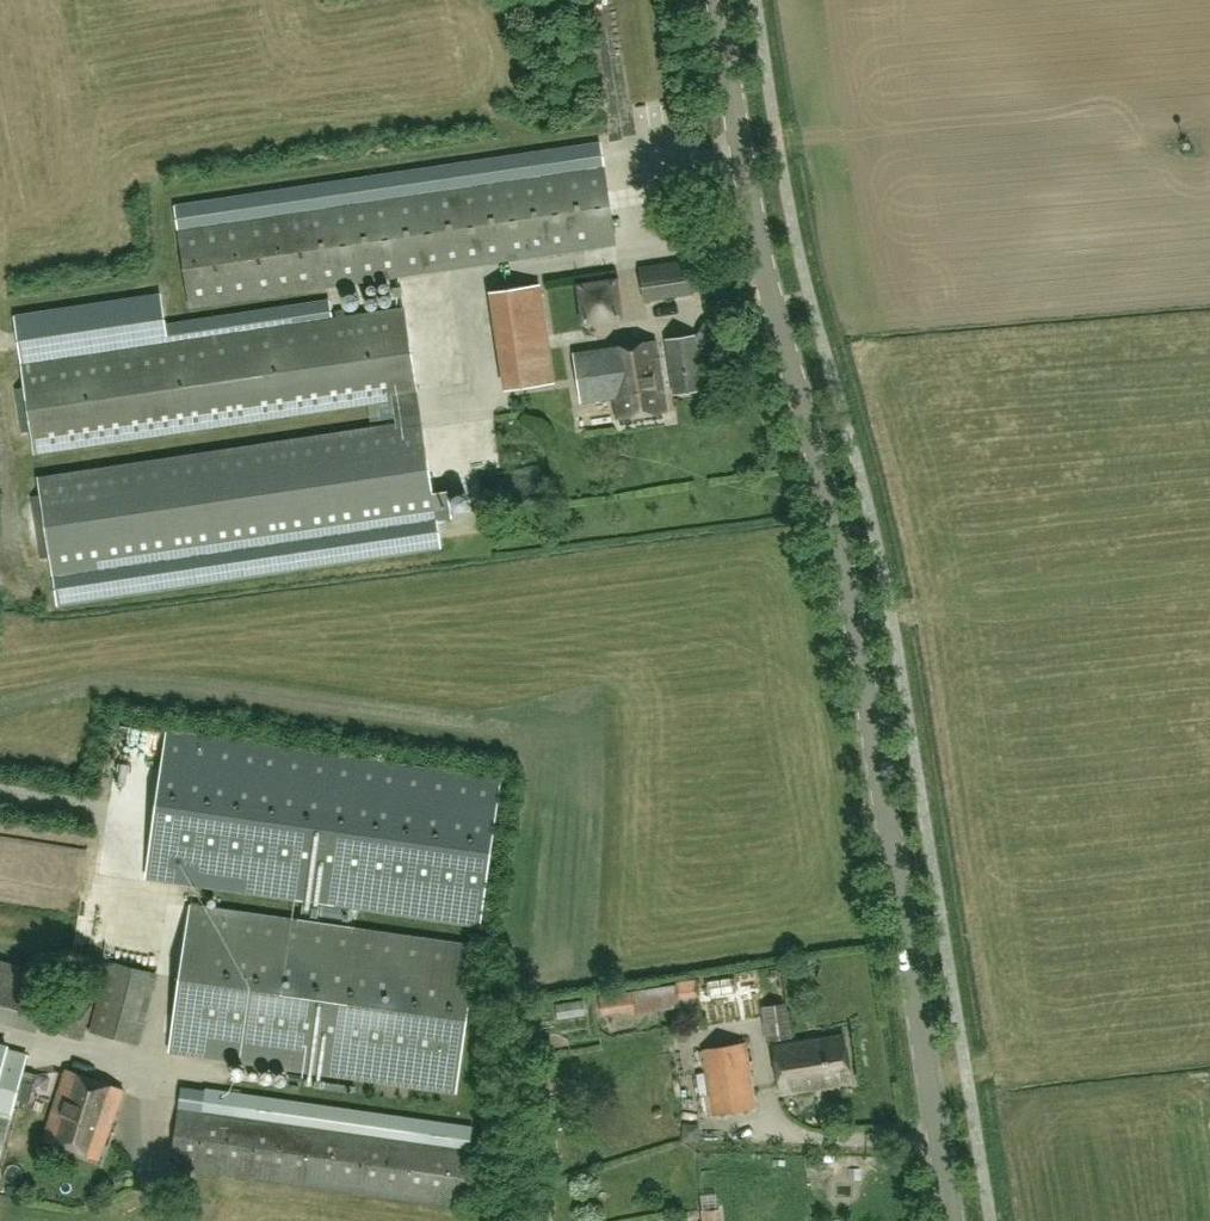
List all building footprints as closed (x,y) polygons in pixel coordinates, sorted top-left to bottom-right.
[(671,84),(679,83),(677,54),(669,54),(671,84)] [(615,244),(604,167),(600,144),(176,208),(191,307),(615,244)] [(687,260),(640,268),(645,300),(693,292),(687,260)] [(559,278),(568,317),(584,314),(584,312),(628,302),(621,273),(574,283),(572,275),(559,278)] [(540,280),(493,287),(507,385),(554,378),(540,280)] [(405,308),(333,319),(330,303),(166,327),(161,297),(16,318),(22,365),(36,455),(368,404),(370,421),(394,418),(395,423),(39,477),(58,602),(440,545),(436,517),(452,515),(448,491),(432,493),(405,308)] [(704,321),(696,337),(697,340),(710,347),(720,329),(704,321)] [(696,334),(664,338),(673,393),(704,388),(697,340),(696,337),(696,334)] [(617,420),(667,413),(656,340),(606,347),(606,348),(574,353),(581,401),(583,400),(581,385),(611,380),(617,420)] [(148,875),(480,923),(501,780),(168,732),(148,875)] [(171,1049),(456,1090),(477,947),(191,906),(171,1049)] [(25,1016),(35,970),(0,961),(0,1010),(25,1016)] [(107,961),(91,1031),(139,1041),(154,972),(107,961)] [(82,990),(85,978),(75,975),(72,987),(82,990)] [(696,977),(676,980),(678,998),(698,996),(696,977)] [(787,1002),(761,1007),(767,1041),(793,1037),(787,1002)] [(851,1081),(842,1034),(773,1046),(781,1093),(851,1081)] [(755,1108),(745,1042),(702,1049),(713,1115),(755,1108)] [(27,1054),(7,1049),(8,1047),(0,1045),(0,1155),(27,1054)] [(101,1158),(121,1087),(64,1071),(44,1142),(101,1158)] [(179,1105),(170,1164),(462,1207),(473,1130),(205,1091),(203,1108),(179,1105)] [(22,1197),(23,1187),(8,1185),(7,1195),(22,1197)] [(703,1220),(721,1220),(720,1208),(702,1210),(703,1220)]
